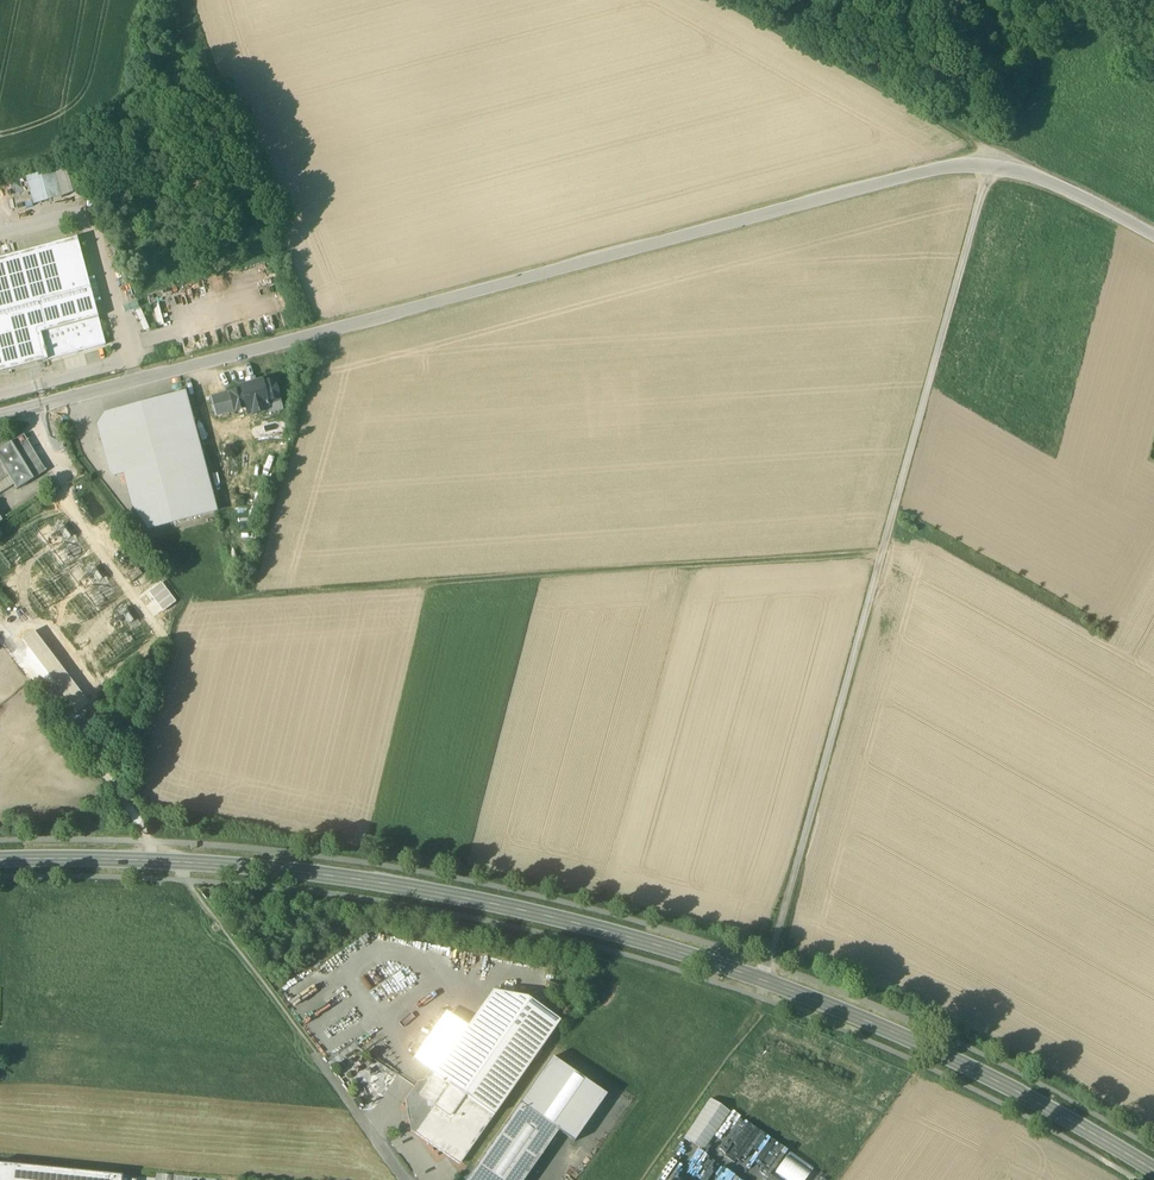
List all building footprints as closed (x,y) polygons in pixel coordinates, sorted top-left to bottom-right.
[(54,170),(26,177),(34,204),(61,197),(54,170)] [(0,258),(0,372),(47,360),(40,333),(98,318),(76,238),(0,258)] [(175,287),(161,291),(168,313),(181,309),(175,287)] [(98,318),(40,333),(47,360),(105,345),(98,318)] [(241,391),(230,394),(235,411),(246,409),(248,416),(270,411),(268,403),(279,400),(275,382),(266,384),(265,381),(240,388),(241,391)] [(184,392),(94,416),(110,478),(123,475),(139,533),(217,512),(184,392)] [(235,411),(230,394),(212,398),(216,416),(235,411)] [(46,471),(23,435),(11,443),(33,479),(46,471)] [(8,476),(16,489),(33,479),(11,443),(0,449),(0,482),(8,476)] [(143,567),(131,576),(136,583),(149,575),(143,567)] [(413,1059),(435,1074),(427,1085),(417,1087),(409,1100),(414,1129),(461,1163),(560,1021),(528,999),(493,992),(468,1027),(446,1012),(413,1059)] [(554,1053),(519,1104),(559,1131),(575,1142),(610,1091),(554,1053)] [(704,1111),(715,1120),(722,1112),(711,1103),(704,1111)] [(467,1179),(525,1179),(559,1131),(519,1104),(467,1179)] [(720,1146),(701,1133),(674,1172),(685,1179),(697,1179),(720,1146)] [(778,1179),(804,1179),(812,1169),(789,1152),(772,1175),(778,1179)] [(714,1175),(721,1179),(728,1169),(713,1159),(699,1179),(711,1179),(714,1175)] [(0,1164),(0,1179),(122,1179),(123,1176),(0,1164)]
